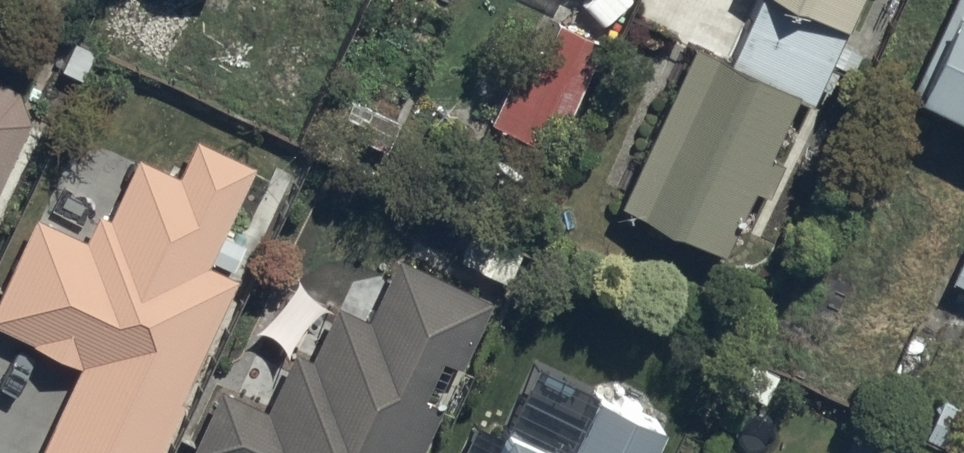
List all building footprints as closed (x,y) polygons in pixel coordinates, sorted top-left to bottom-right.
[(839,34),(845,18),(848,20),(857,0),(754,0),(729,48),(695,31),(620,195),(721,240),(755,176),(767,183),(784,151),(769,143),(798,82),(811,89),(818,76),(829,82),(838,65),(828,60),(830,56),(852,65),(861,43),(839,34)] [(918,71),(963,94),(963,0),(951,0),(918,71)] [(514,65),(491,112),(550,141),(603,34),(560,13),(535,65),(531,63),(526,71),(514,65)] [(28,111),(17,81),(0,73),(0,173),(28,111)] [(37,207),(0,287),(0,316),(33,331),(32,332),(79,354),(34,452),(154,452),(238,271),(229,268),(242,241),(221,231),(254,157),(194,130),(177,167),(138,149),(110,210),(98,205),(87,229),(37,207)] [(408,254),(397,248),(366,312),(336,297),(311,350),(294,342),(265,402),(220,381),(190,444),(209,452),(415,452),(441,398),(434,395),(454,353),(460,356),(486,302),(493,306),(503,285),(413,242),(408,254)] [(954,269),(963,273),(963,245),(954,269)] [(662,407),(596,377),(568,438),(509,412),(490,452),(642,452),(662,407)]
